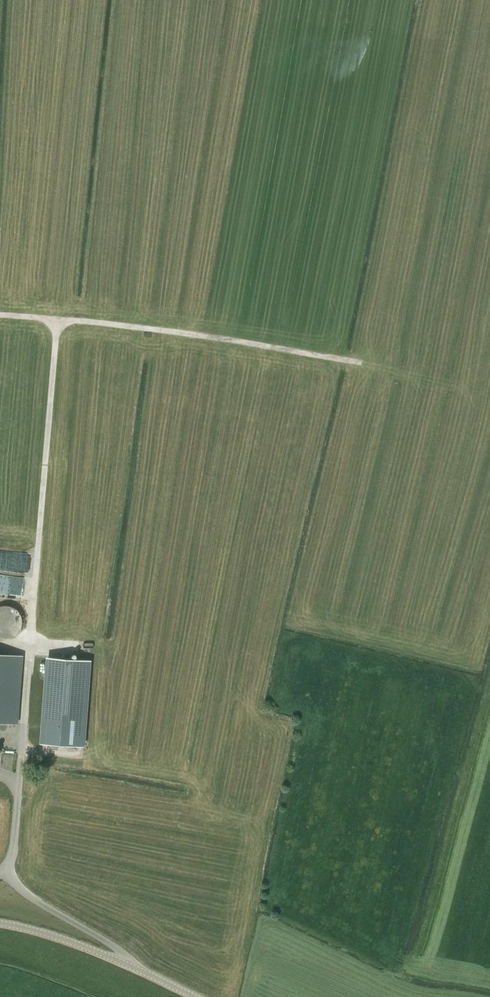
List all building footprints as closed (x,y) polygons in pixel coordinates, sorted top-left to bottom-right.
[(1,638),(2,638),(3,638),(4,638),(6,639),(7,638),(9,638),(12,638),(14,637),(16,635),(18,634),(19,632),(20,630),(21,628),(22,626),(22,624),(22,622),(22,620),(22,617),(21,615),(20,613),(19,612),(18,610),(16,609),(13,607),(10,606),(6,605),(4,605),(1,606),(0,606),(0,638),(1,638)] [(16,725),(21,655),(0,654),(0,724),(16,725)] [(88,660),(49,657),(43,742),(82,745),(88,660)]
